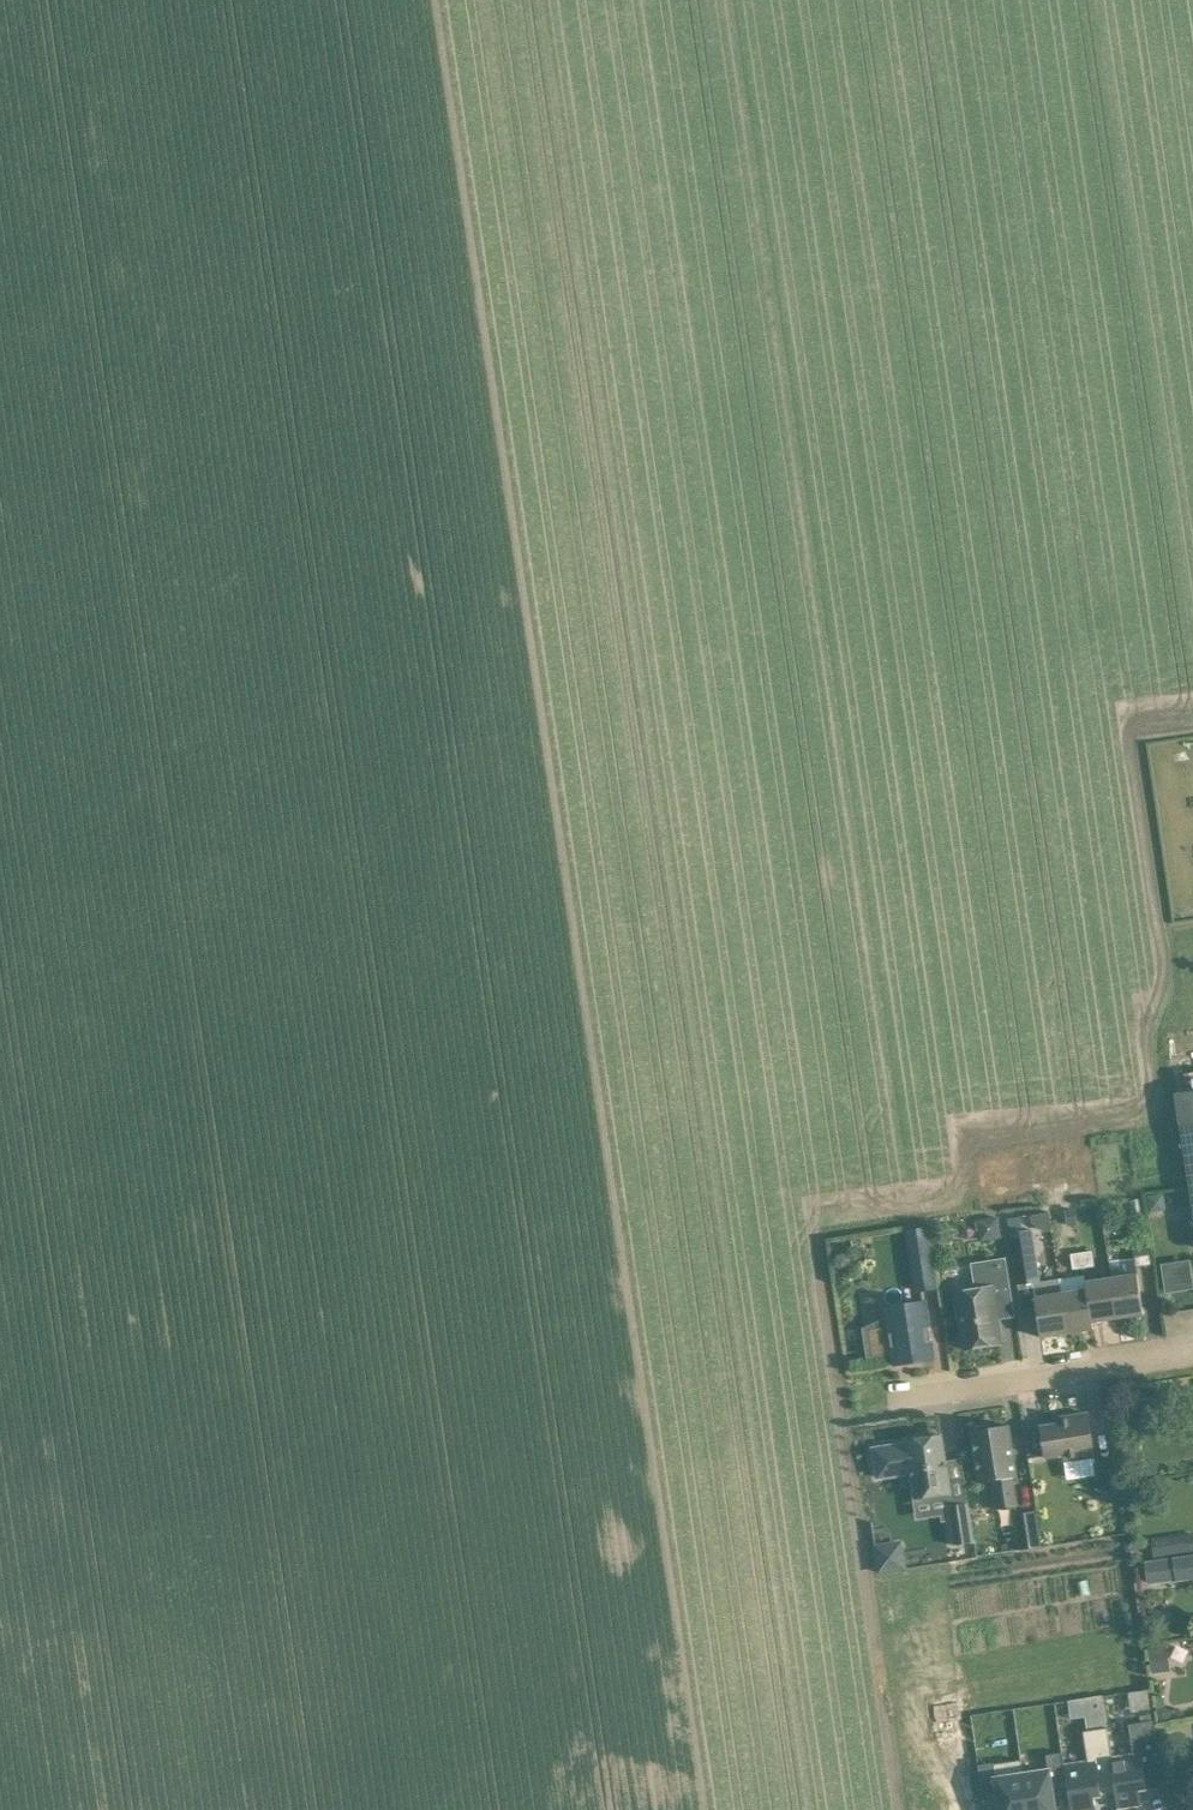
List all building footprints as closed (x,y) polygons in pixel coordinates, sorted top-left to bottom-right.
[(1176,1093),(1192,1207),(1192,1091),(1176,1093)] [(1151,1210),(1160,1209),(1165,1203),(1163,1193),(1148,1196),(1151,1210)] [(1076,1207),(1065,1209),(1068,1225),(1078,1224),(1076,1207)] [(977,1219),(979,1230),(991,1239),(1002,1237),(999,1216),(977,1219)] [(1011,1232),(1023,1231),(1021,1217),(1009,1218),(1011,1232)] [(1011,1232),(1018,1284),(1041,1281),(1033,1229),(1023,1231),(1011,1232)] [(1083,1252),(1085,1266),(1094,1265),(1092,1250),(1083,1252)] [(1083,1252),(1073,1253),(1075,1267),(1085,1266),(1083,1252)] [(1135,1255),(1136,1266),(1151,1264),(1150,1253),(1135,1255)] [(913,1258),(918,1290),(935,1287),(930,1256),(913,1258)] [(956,1292),(965,1349),(1001,1343),(997,1318),(1014,1315),(1014,1317),(1016,1317),(1006,1257),(1005,1257),(1005,1258),(972,1264),(976,1284),(972,1289),(956,1292)] [(1163,1265),(1167,1291),(1192,1287),(1189,1261),(1163,1265)] [(1144,1314),(1138,1273),(1112,1277),(1118,1318),(1144,1314)] [(1093,1329),(1086,1281),(1085,1281),(1085,1275),(1060,1278),(1062,1292),(1068,1332),(1093,1329)] [(1112,1277),(1086,1281),(1093,1329),(1094,1328),(1093,1321),(1118,1318),(1112,1277)] [(1041,1336),(1068,1332),(1062,1292),(1035,1296),(1041,1336)] [(887,1307),(896,1364),(934,1358),(925,1301),(887,1307)] [(1095,1455),(1092,1436),(1088,1412),(1058,1417),(1059,1423),(1041,1426),(1045,1450),(1046,1457),(1064,1454),(1064,1460),(1095,1455)] [(975,1430),(972,1430),(980,1482),(993,1480),(998,1509),(1018,1505),(1013,1477),(1017,1476),(1009,1425),(990,1428),(988,1424),(976,1426),(975,1430)] [(912,1440),(908,1440),(916,1497),(950,1492),(942,1435),(926,1438),(923,1435),(914,1436),(912,1440)] [(1118,1487),(1113,1458),(1094,1461),(1098,1490),(1118,1487)] [(1130,1484),(1126,1497),(1135,1500),(1139,1486),(1130,1484)] [(969,1503),(948,1506),(953,1544),(975,1541),(969,1503)] [(1021,1549),(1041,1546),(1036,1510),(1015,1514),(1021,1549)] [(1155,1557),(1192,1552),(1192,1532),(1152,1538),(1155,1557)] [(904,1543),(875,1547),(879,1575),(908,1571),(904,1543)] [(1145,1562),(1148,1584),(1178,1580),(1192,1577),(1192,1555),(1175,1557),(1145,1562)] [(1154,1614),(1147,1622),(1162,1634),(1168,1626),(1154,1614)] [(1163,1645),(1149,1647),(1152,1672),(1166,1670),(1163,1645)] [(1086,1716),(1088,1730),(1108,1727),(1103,1694),(1083,1697),(1086,1716)] [(1113,1757),(1111,1757),(1117,1793),(1116,1793),(1118,1807),(1142,1804),(1139,1789),(1164,1786),(1154,1720),(1129,1724),(1134,1754),(1113,1757)] [(1065,1764),(1067,1780),(1072,1809),(1096,1809),(1094,1796),(1116,1793),(1117,1793),(1111,1757),(1113,1757),(1108,1727),(1088,1730),(1084,1730),(1089,1760),(1065,1764)] [(1023,1774),(1028,1809),(1056,1809),(1052,1783),(1067,1780),(1065,1764),(1063,1752),(1047,1754),(1049,1770),(1024,1773),(1023,1774)] [(1192,1792),(1188,1763),(1192,1763),(1192,1755),(1192,1752),(1181,1754),(1182,1763),(1177,1764),(1184,1809),(1192,1809),(1192,1792)] [(979,1764),(983,1793),(998,1791),(1001,1809),(1028,1809),(1023,1774),(1024,1773),(1022,1759),(994,1763),(994,1762),(979,1764)]
